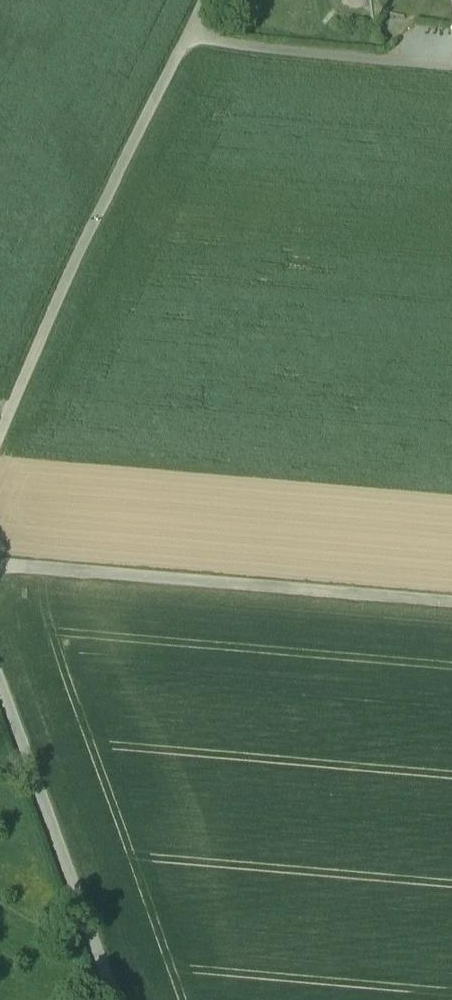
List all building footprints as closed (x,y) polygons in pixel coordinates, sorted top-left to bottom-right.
[(374,0),(340,0),(340,1),(344,7),(350,11),(357,12),(363,11),(364,11),(370,6),(374,1),(374,0)] [(389,15),(374,1),(373,4),(370,6),(368,9),(364,11),(363,11),(376,27),(389,15)]
